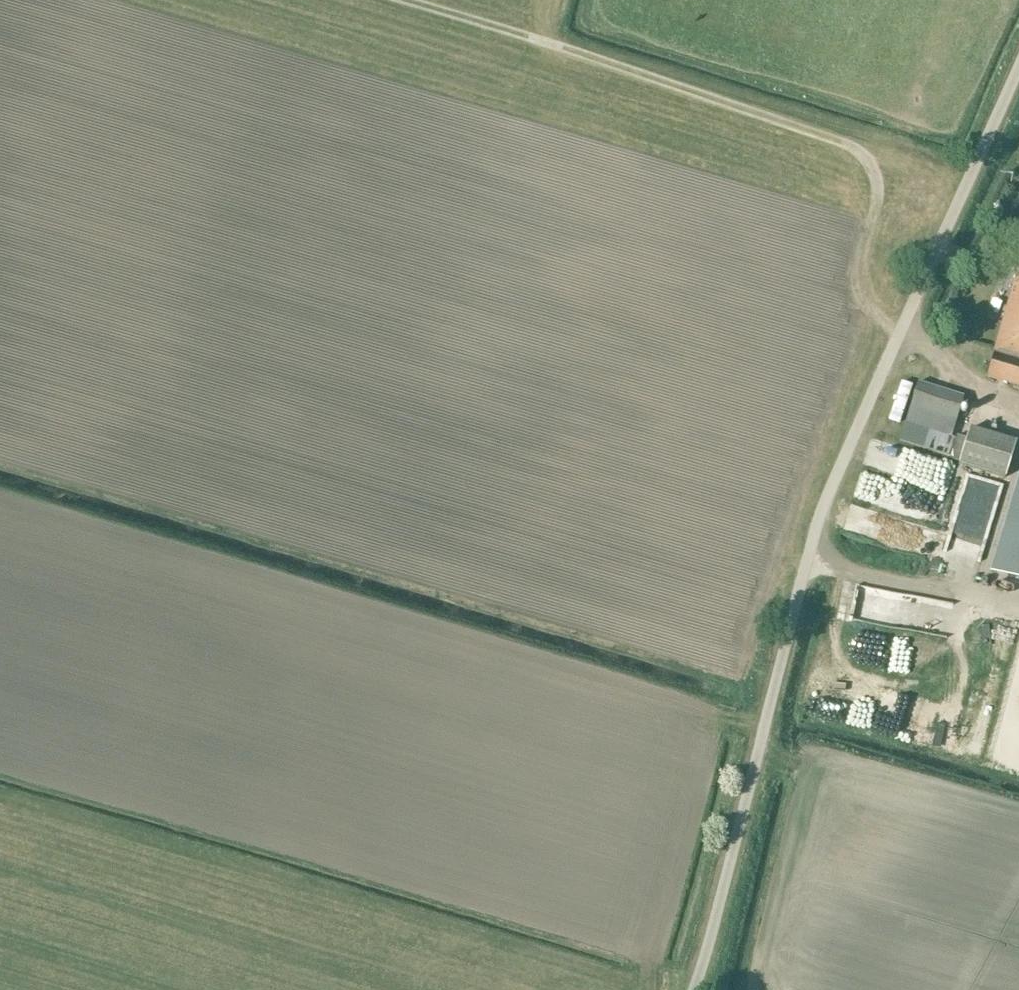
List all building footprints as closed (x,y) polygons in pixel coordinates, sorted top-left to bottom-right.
[(988,377),(1018,386),(1018,270),(988,377)] [(918,383),(912,400),(905,424),(951,437),(963,396),(918,383)] [(1007,477),(1017,443),(969,429),(959,463),(1007,477)] [(908,456),(901,480),(945,493),(952,468),(908,456)] [(954,500),(974,498),(972,479),(952,481),(954,500)] [(998,574),(1018,580),(1018,502),(998,574)] [(930,581),(934,570),(919,566),(916,577),(930,581)]
